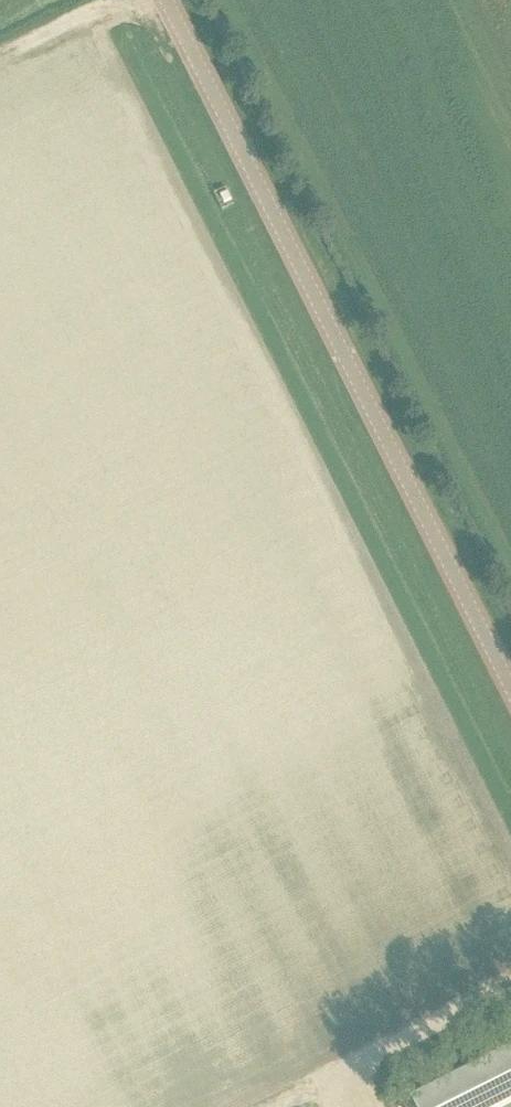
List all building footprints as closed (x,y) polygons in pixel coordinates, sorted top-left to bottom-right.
[(412,1098),(416,1106),(510,1106),(510,1047),(412,1098)]
